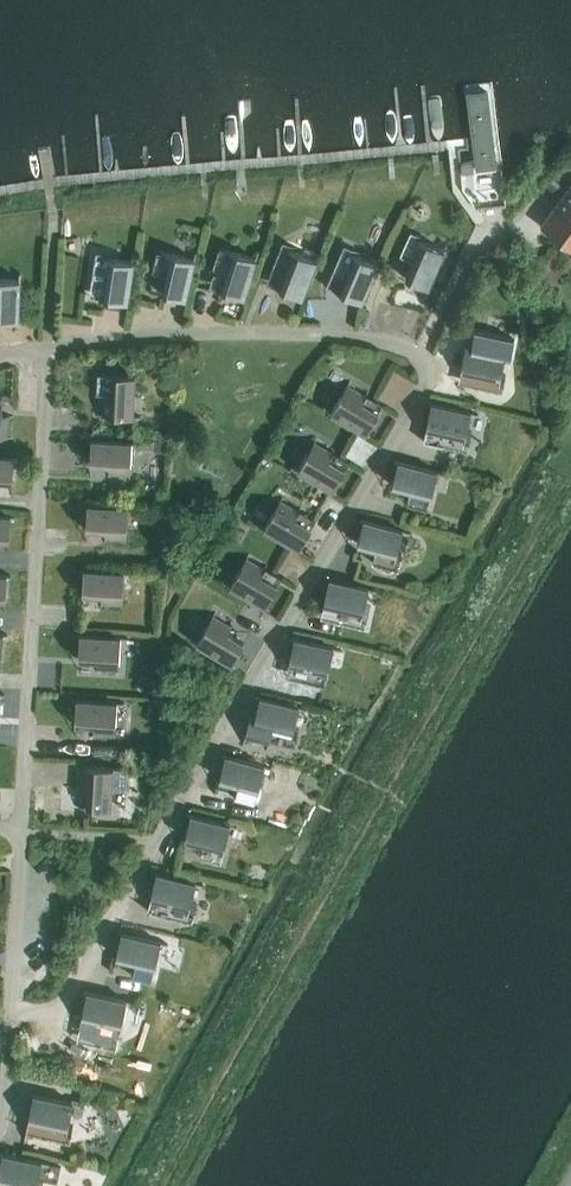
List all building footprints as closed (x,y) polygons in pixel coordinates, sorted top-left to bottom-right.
[(487,88),(467,90),(476,165),(496,163),(487,88)] [(474,159),(463,162),(464,167),(464,171),(470,170),(476,170),(474,159)] [(549,222),(570,238),(570,191),(549,222)] [(423,240),(410,235),(401,255),(414,260),(412,265),(412,264),(406,278),(427,287),(426,290),(427,291),(448,244),(446,243),(444,249),(423,240)] [(295,251),(282,245),(274,265),(287,271),(285,275),(280,289),(301,297),(300,300),(302,300),(320,253),(319,252),(317,258),(295,250),(295,251)] [(234,251),(220,247),(214,267),(227,272),(226,276),(221,290),(243,297),(242,300),(244,301),(259,252),(258,251),(256,258),(234,251)] [(344,249),(327,287),(361,301),(360,304),(361,305),(382,258),(380,257),(378,263),(357,254),(357,255),(344,249)] [(506,268),(510,257),(491,249),(486,259),(506,268)] [(172,253),(158,250),(153,271),(167,274),(166,279),(162,293),(185,299),(184,302),(186,302),(197,252),(196,252),(194,258),(172,253)] [(126,305),(128,306),(135,255),(134,255),(133,261),(111,258),(97,256),(93,277),(107,279),(106,284),(104,299),(127,302),(126,305)] [(559,284),(554,269),(539,274),(543,289),(559,284)] [(21,272),(20,272),(20,279),(0,278),(0,319),(18,320),(18,323),(19,323),(21,272)] [(466,345),(461,368),(475,371),(480,372),(477,385),(498,390),(501,376),(502,376),(506,356),(512,357),(515,339),(475,330),(471,345),(463,343),(463,345),(466,345)] [(134,415),(136,375),(112,374),(111,389),(111,394),(98,393),(97,414),(110,415),(141,417),(141,416),(134,415)] [(363,402),(369,391),(351,380),(344,391),(343,391),(332,411),(326,407),(326,408),(370,434),(371,433),(368,432),(380,412),(367,404),(367,405),(363,402)] [(3,395),(0,395),(0,436),(13,437),(14,415),(1,415),(2,410),(3,395)] [(426,426),(423,440),(442,444),(463,449),(466,435),(467,435),(472,413),(478,414),(478,413),(429,402),(428,403),(431,404),(426,426)] [(329,459),(336,448),(317,437),(310,449),(310,448),(299,468),(293,465),(292,466),(336,492),(337,490),(334,489),(346,469),(333,461),(333,462),(329,459)] [(139,443),(139,442),(88,439),(88,441),(91,441),(90,464),(105,465),(105,464),(110,465),(109,478),(130,479),(131,466),(133,443),(139,443)] [(14,481),(15,458),(18,458),(18,457),(0,456),(0,480),(14,481)] [(445,472),(395,460),(395,461),(398,462),(392,484),(406,488),(411,489),(407,502),(428,508),(432,494),(438,472),(444,474),(445,472)] [(295,518),(302,506),(283,496),(276,507),(265,526),(259,523),(258,524),(302,550),(303,549),(300,547),(312,527),(299,520),(295,518)] [(136,508),(136,507),(84,504),(84,506),(87,506),(86,529),(101,530),(101,529),(106,530),(105,543),(127,544),(127,531),(128,531),(129,508),(136,508)] [(15,516),(0,515),(0,539),(10,540),(12,517),(15,517),(15,516)] [(410,531),(361,518),(360,519),(363,520),(357,543),(372,546),(376,547),(373,561),(394,566),(397,553),(398,553),(403,531),(410,532),(410,531)] [(261,575),(268,564),(249,553),(242,565),(242,564),(231,584),(225,581),(224,582),(269,607),(269,606),(267,605),(278,585),(266,577),(265,578),(261,575)] [(132,573),(132,572),(81,569),(81,570),(84,570),(82,594),(97,594),(102,594),(101,607),(123,609),(124,595),(125,573),(132,573)] [(11,575),(0,574),(0,599),(7,599),(8,576),(11,576),(11,575)] [(376,589),(326,577),(326,578),(329,579),(323,602),(338,605),(343,606),(339,620),(360,625),(364,611),(369,589),(376,590),(376,589)] [(228,633),(234,622),(216,611),(209,622),(197,641),(192,638),(191,639),(235,665),(236,664),(233,663),(245,643),(232,635),(228,633)] [(128,638),(128,637),(77,634),(77,635),(80,635),(79,659),(93,659),(98,659),(97,672),(119,674),(120,660),(121,638),(128,638)] [(341,648),(291,637),(291,638),(294,639),(289,661),(303,665),(303,664),(308,665),(305,679),(326,684),(329,670),(334,648),(341,649),(341,648)] [(252,713),(250,713),(245,733),(269,739),(270,738),(291,743),(294,729),(300,707),(306,709),(306,708),(257,695),(256,697),(259,698),(255,715),(252,714),(252,713)] [(125,703),(125,702),(74,699),(73,700),(77,700),(75,723),(90,724),(95,724),(94,737),(115,739),(116,725),(118,703),(125,703)] [(272,766),(222,754),(222,755),(225,756),(219,778),(233,782),(233,781),(238,783),(235,796),(256,802),(259,788),(265,766),(272,768),(272,766)] [(90,766),(77,765),(76,786),(80,787),(78,806),(111,808),(114,768),(121,769),(121,767),(90,765),(90,766)] [(237,825),(188,813),(187,814),(190,815),(185,838),(199,841),(204,842),(201,856),(222,861),(225,847),(231,825),(237,827),(237,825)] [(156,873),(147,909),(187,919),(191,905),(197,883),(203,885),(203,884),(154,871),(153,872),(156,873)] [(168,943),(118,931),(118,932),(121,933),(116,956),(130,959),(135,960),(132,974),(153,979),(156,965),(161,943),(168,944),(168,943)] [(134,1001),(84,990),(84,991),(87,992),(82,1015),(96,1018),(96,1017),(101,1019),(98,1032),(119,1037),(122,1023),(127,1001),(134,1002),(134,1001)] [(33,1095),(25,1131),(66,1139),(69,1125),(74,1103),(80,1105),(80,1103),(30,1093),(30,1094),(33,1095)] [(0,1152),(0,1153),(2,1154),(0,1164),(0,1177),(12,1180),(12,1179),(17,1180),(15,1185),(37,1185),(38,1185),(43,1163),(49,1164),(49,1163),(0,1152)]
